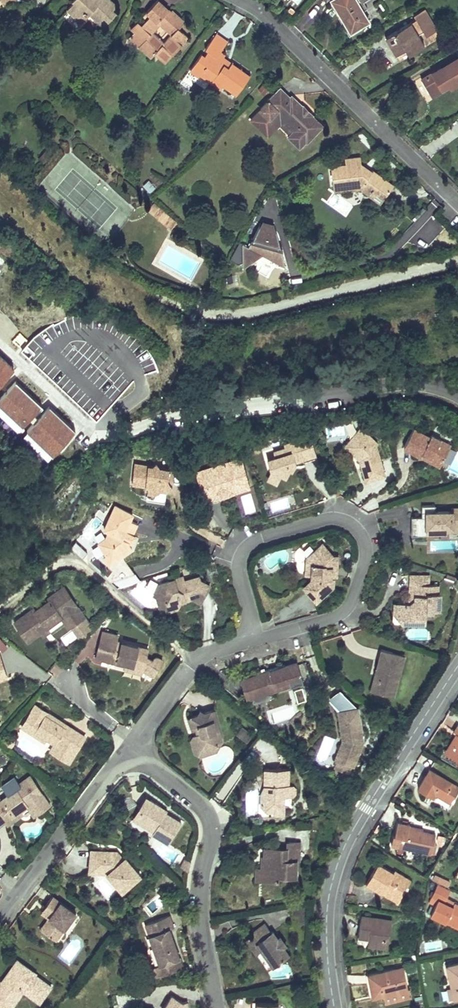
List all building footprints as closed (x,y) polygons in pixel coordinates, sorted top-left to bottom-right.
[(81,23),(89,14),(104,27),(116,13),(112,10),(117,5),(111,0),(73,0),(73,1),(74,2),(67,10),(81,23)] [(155,54),(165,63),(188,37),(178,28),(185,21),(172,10),(171,11),(158,0),(157,0),(146,12),(152,17),(148,22),(146,20),(141,25),(138,21),(131,29),(134,32),(144,41),(142,43),(154,55),(155,54)] [(350,31),(369,20),(363,11),(367,8),(364,2),(366,0),(332,0),(350,31)] [(416,19),(385,37),(395,55),(405,49),(409,55),(424,46),(418,35),(423,32),(426,37),(436,31),(424,10),(414,15),(416,19)] [(146,12),(145,11),(141,16),(146,20),(148,22),(152,17),(146,12)] [(144,41),(134,32),(130,37),(152,57),(154,55),(142,43),(144,41)] [(201,55),(190,70),(199,76),(200,74),(203,70),(214,78),(211,81),(220,88),(223,84),(236,94),(250,76),(231,63),(228,68),(224,65),(225,62),(222,60),(223,57),(225,55),(220,52),(227,41),(216,34),(205,49),(208,51),(204,57),(201,55)] [(405,49),(395,55),(399,60),(409,55),(405,49)] [(231,63),(223,57),(222,60),(225,62),(224,65),(228,68),(231,63)] [(456,59),(447,64),(449,66),(442,70),(440,68),(421,80),(431,97),(442,90),(442,89),(448,85),(450,88),(457,83),(457,62),(456,59)] [(214,78),(203,70),(200,74),(211,81),(214,78)] [(302,106),(292,95),(290,97),(280,87),(268,100),(268,101),(260,109),(261,109),(251,119),(264,131),(273,122),(277,126),(280,123),(284,119),(294,130),(291,133),(288,136),(299,147),(306,141),(307,142),(323,126),(312,115),(313,115),(303,105),(302,106)] [(284,119),(280,123),(291,133),(294,130),(284,119)] [(273,122),(264,131),(268,136),(277,126),(273,122)] [(361,163),(360,157),(345,159),(345,165),(331,166),(333,187),(346,185),(346,187),(360,185),(370,192),(372,190),(383,199),(393,185),(372,171),(369,176),(362,171),(361,163)] [(372,171),(361,163),(362,171),(369,176),(372,171)] [(294,181),(285,176),(282,183),(291,187),(294,181)] [(149,192),(155,187),(149,180),(143,184),(149,192)] [(360,185),(346,187),(346,185),(333,187),(334,192),(359,188),(380,203),(383,199),(372,190),(370,192),(360,185)] [(440,208),(430,198),(427,200),(437,210),(440,208)] [(154,203),(148,210),(151,212),(156,205),(154,203)] [(156,205),(151,212),(161,221),(167,214),(156,205)] [(167,214),(161,221),(171,229),(177,223),(167,214)] [(260,257),(285,270),(272,226),(261,222),(247,248),(238,243),(228,260),(240,267),(240,269),(260,257)] [(10,299),(17,288),(10,284),(3,295),(10,299)] [(15,316),(25,325),(29,320),(19,311),(15,316)] [(47,420),(56,411),(19,375),(18,376),(11,370),(12,369),(0,359),(0,414),(28,441),(37,431),(40,433),(44,433),(47,431),(49,427),(49,424),(47,420)] [(72,396),(97,419),(138,374),(123,360),(95,390),(86,382),(72,396)] [(359,456),(366,479),(385,474),(376,444),(378,443),(368,434),(361,427),(348,441),(360,452),(361,455),(359,456)] [(422,452),(441,463),(451,445),(431,435),(430,437),(419,431),(413,428),(404,447),(421,456),(422,452)] [(52,448),(66,463),(82,450),(66,435),(52,448)] [(302,458),(316,454),(310,435),(289,441),(290,444),(284,445),(285,449),(274,452),(275,457),(267,459),(271,471),(274,470),(280,474),(285,476),(289,469),(288,465),(289,464),(296,462),(295,460),(302,458)] [(348,441),(345,445),(359,456),(361,455),(360,452),(348,441)] [(422,452),(421,456),(440,466),(441,463),(422,452)] [(302,458),(303,462),(317,458),(316,454),(302,458)] [(197,471),(203,492),(246,479),(240,459),(218,465),(197,471)] [(152,466),(135,463),(132,482),(148,484),(147,489),(155,490),(160,487),(166,487),(171,483),(168,478),(169,468),(159,466),(156,463),(152,466)] [(271,471),(267,477),(276,482),(280,474),(274,470),(271,471)] [(203,492),(205,499),(249,486),(246,479),(203,492)] [(292,495),(273,500),(276,509),(295,504),(292,495)] [(132,534),(137,523),(130,520),(133,513),(115,505),(104,528),(109,531),(106,537),(98,542),(106,553),(108,552),(117,553),(118,555),(121,553),(132,546),(127,544),(129,540),(132,534)] [(423,518),(409,518),(409,537),(444,537),(444,534),(452,534),(452,532),(457,532),(457,509),(449,509),(449,513),(423,514),(423,518)] [(303,586),(315,600),(332,585),(333,579),(331,578),(331,574),(331,567),(336,567),(337,555),(332,555),(322,543),(306,557),(312,564),(311,573),(311,579),(303,586)] [(106,553),(104,555),(109,563),(119,556),(118,555),(117,553),(108,552),(106,553)] [(192,597),(200,601),(210,585),(200,579),(199,575),(183,580),(184,581),(176,583),(175,578),(159,582),(153,593),(166,600),(174,598),(175,601),(192,597)] [(428,576),(411,575),(410,583),(427,584),(428,576)] [(437,593),(437,585),(427,584),(410,583),(410,595),(415,595),(414,599),(412,600),(410,602),(398,602),(398,614),(401,619),(414,619),(413,615),(425,616),(434,616),(434,610),(439,610),(439,593),(437,593)] [(73,623),(83,616),(63,587),(48,599),(49,601),(35,611),(33,609),(15,623),(27,641),(40,631),(38,629),(44,625),(45,627),(53,621),(60,617),(65,613),(73,623)] [(398,602),(394,602),(394,616),(401,624),(425,625),(425,616),(413,615),(414,619),(401,619),(398,614),(398,602)] [(60,617),(67,626),(73,623),(65,613),(60,617)] [(40,631),(43,635),(56,625),(53,621),(45,627),(44,625),(38,629),(40,631)] [(416,638),(426,638),(426,628),(416,627),(416,638)] [(116,640),(118,632),(102,628),(98,645),(105,647),(102,657),(116,661),(117,659),(126,661),(133,662),(132,665),(140,667),(143,668),(147,670),(154,673),(162,658),(157,655),(156,655),(156,656),(155,656),(154,657),(153,658),(152,660),(146,655),(148,647),(116,640)] [(98,645),(95,656),(102,657),(105,647),(98,645)] [(370,689),(385,694),(389,680),(397,682),(404,656),(380,649),(375,668),(378,668),(376,676),(374,675),(370,689)] [(126,661),(124,667),(142,671),(143,668),(140,667),(132,665),(133,662),(126,661)] [(284,664),(245,674),(250,694),(289,683),(288,681),(301,678),(297,663),(285,666),(284,664)] [(301,678),(288,681),(289,683),(250,694),(245,674),(239,676),(244,695),(245,698),(302,683),(301,678)] [(385,694),(393,696),(397,682),(389,680),(385,694)] [(296,703),(305,701),(303,689),(294,690),(296,703)] [(51,749),(70,761),(85,735),(61,720),(59,724),(46,716),(48,713),(36,705),(22,726),(34,734),(36,731),(46,737),(55,742),(51,749)] [(353,766),(362,742),(357,707),(337,710),(341,739),(344,740),(343,744),(340,743),(334,758),(336,760),(350,765),(353,766)] [(222,741),(213,711),(204,714),(200,712),(198,715),(189,718),(192,729),(196,728),(198,727),(200,733),(198,734),(194,736),(191,740),(193,747),(203,744),(206,754),(217,751),(216,748),(219,742),(222,741)] [(61,720),(48,713),(46,716),(59,724),(61,720)] [(34,734),(44,740),(46,737),(36,731),(34,734)] [(250,737),(245,732),(238,740),(244,745),(250,737)] [(447,753),(457,736),(457,735),(456,734),(445,751),(447,753)] [(447,753),(457,760),(457,736),(447,753)] [(203,744),(193,747),(194,752),(201,755),(206,754),(203,744)] [(336,760),(333,766),(347,772),(350,765),(336,760)] [(289,786),(289,770),(264,770),(264,786),(267,786),(266,788),(261,793),(261,803),(267,811),(273,811),(273,812),(275,814),(284,815),(284,797),(292,797),(295,794),(296,789),(293,786),(289,786)] [(429,770),(418,789),(433,798),(436,792),(438,793),(437,795),(451,803),(457,792),(457,787),(429,770)] [(50,805),(30,776),(14,787),(16,789),(1,799),(0,798),(0,824),(6,820),(4,817),(10,813),(12,816),(20,810),(27,805),(32,802),(39,812),(50,805)] [(143,825),(139,810),(145,808),(150,800),(145,797),(132,818),(143,825)] [(166,813),(162,811),(161,807),(150,800),(145,808),(139,810),(143,825),(148,823),(155,828),(153,831),(152,833),(168,843),(181,823),(166,813)] [(27,805),(34,815),(39,812),(32,802),(27,805)] [(6,820),(9,823),(23,814),(20,810),(12,816),(10,813),(4,817),(6,820)] [(423,831),(409,828),(410,825),(398,822),(395,835),(393,835),(391,844),(431,854),(433,844),(436,845),(439,846),(442,836),(423,831)] [(286,853),(280,853),(280,848),(265,847),(265,856),(262,855),(262,867),(262,868),(264,868),(263,880),(279,881),(279,877),(296,878),(297,861),(299,862),(300,843),(287,842),(286,848),(286,853)] [(114,852),(105,851),(105,855),(99,855),(99,850),(91,849),(90,861),(99,862),(98,872),(106,873),(114,882),(117,879),(126,889),(141,876),(125,858),(123,859),(122,861),(114,852)] [(123,859),(118,852),(114,852),(122,861),(123,859)] [(99,862),(90,861),(89,872),(98,872),(99,862)] [(378,863),(366,883),(382,893),(382,892),(386,887),(388,888),(387,890),(400,898),(411,880),(395,870),(393,872),(378,863)] [(181,875),(188,876),(190,866),(183,865),(181,875)] [(263,880),(264,868),(262,868),(262,867),(257,867),(256,880),(263,880)] [(117,879),(114,882),(122,892),(126,889),(117,879)] [(446,922),(448,919),(457,924),(457,906),(454,904),(455,903),(446,899),(450,891),(438,884),(431,897),(438,900),(434,907),(431,914),(446,922)] [(400,898),(387,890),(388,888),(386,887),(382,892),(398,901),(400,898)] [(76,913),(53,896),(45,906),(52,912),(49,917),(52,920),(44,931),(56,940),(76,913)] [(434,907),(438,900),(431,897),(428,904),(434,907)] [(52,912),(45,906),(41,911),(49,917),(52,912)] [(179,957),(169,929),(174,927),(169,915),(145,924),(159,964),(163,974),(181,968),(177,958),(179,957)] [(392,920),(362,915),(359,932),(369,934),(369,938),(368,944),(388,947),(392,920)] [(52,920),(49,917),(40,928),(44,931),(52,920)] [(448,919),(446,922),(457,928),(457,924),(448,919)] [(278,939),(273,932),(271,933),(264,924),(252,933),(254,935),(246,940),(251,947),(257,943),(261,951),(272,966),(289,955),(284,948),(286,946),(280,937),(278,939)] [(438,941),(424,944),(425,952),(440,950),(438,941)] [(261,951),(257,943),(251,947),(256,954),(261,951)] [(51,987),(35,975),(36,974),(17,960),(6,975),(9,977),(5,982),(2,980),(0,980),(0,1007),(8,1007),(10,1007),(9,1002),(15,994),(19,997),(25,990),(41,1002),(51,987)] [(448,966),(452,988),(455,999),(457,998),(457,964),(448,966)] [(403,968),(368,974),(373,996),(383,994),(385,1002),(409,997),(411,997),(409,989),(407,989),(403,968)] [(10,1007),(19,997),(15,994),(9,1002),(10,1007)] [(187,1002),(182,1003),(172,996),(164,1007),(189,1007),(187,1002)]
